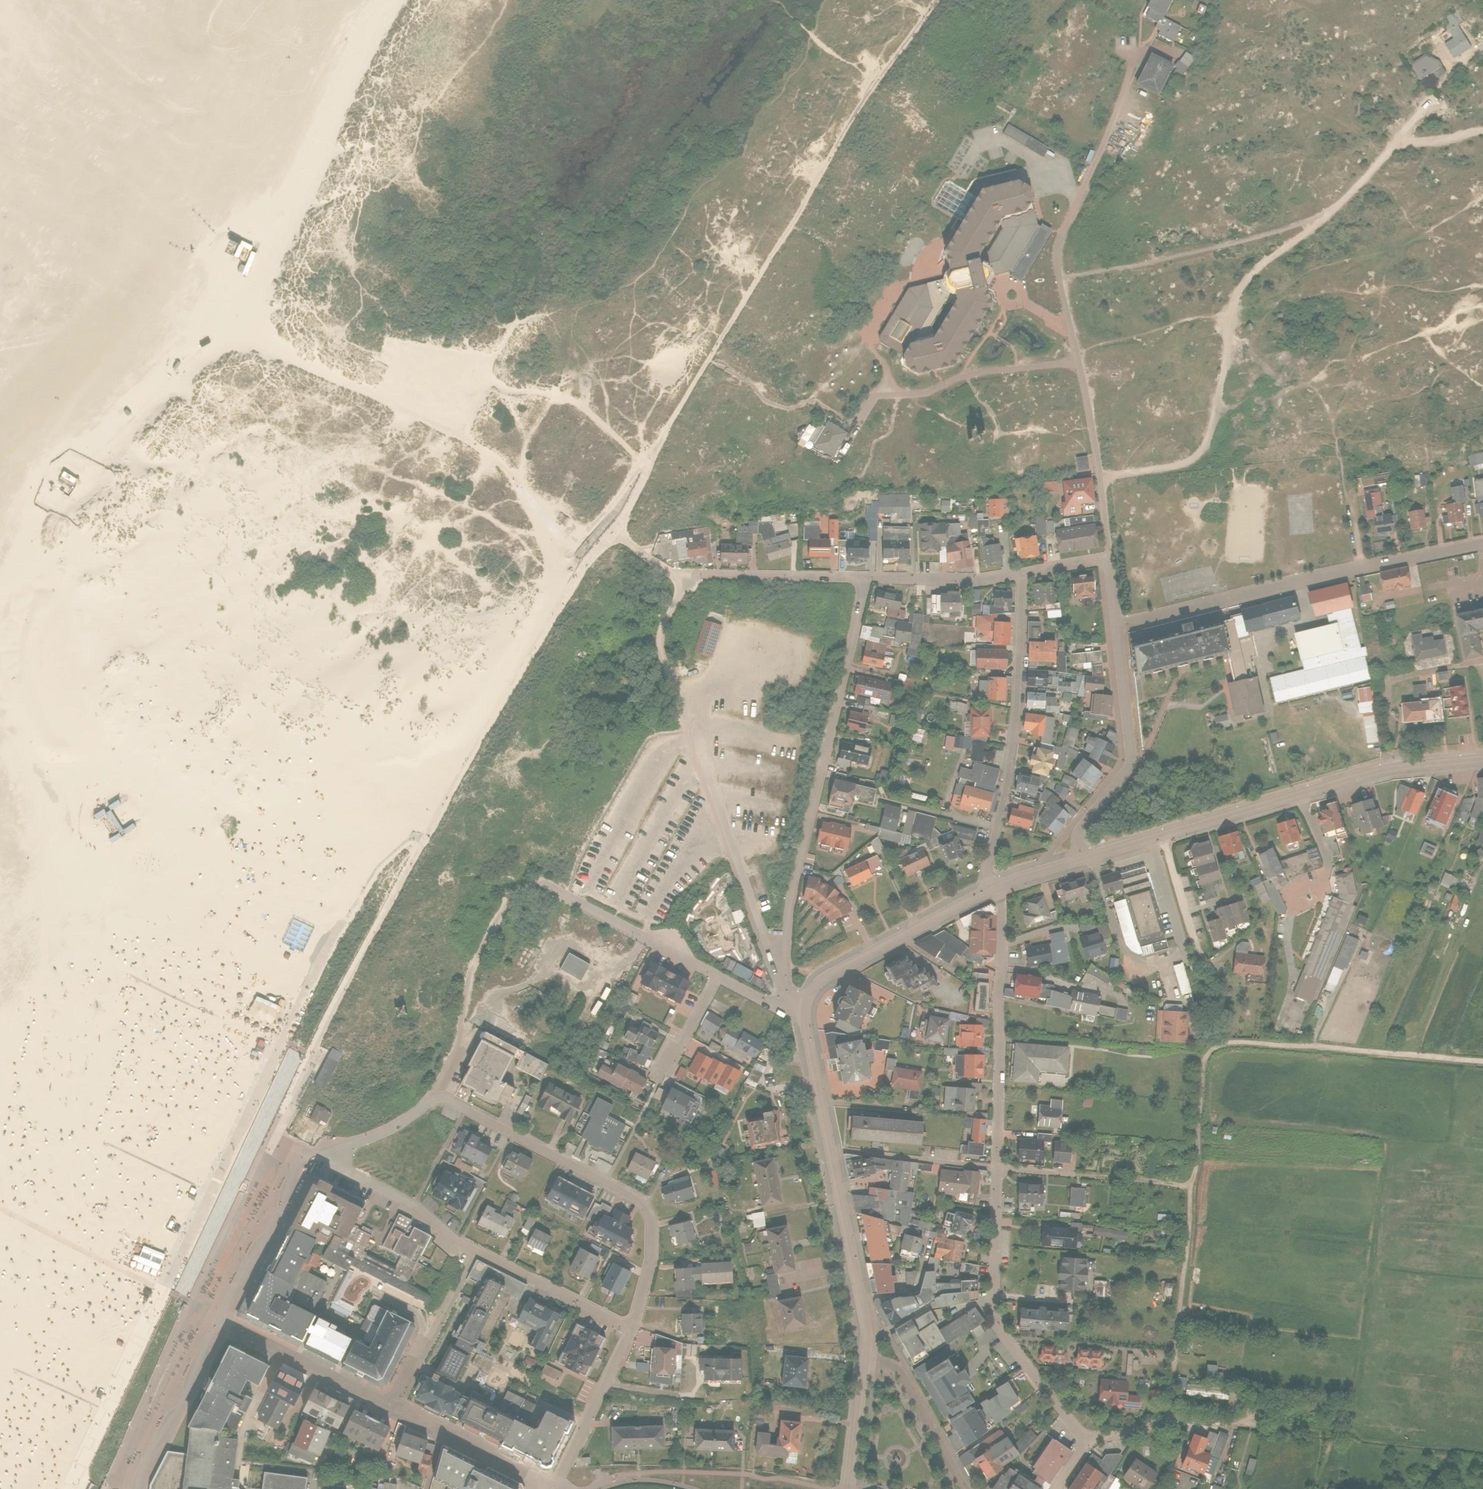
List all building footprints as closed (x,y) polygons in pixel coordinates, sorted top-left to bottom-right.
[(1163,23),(1166,18),(1176,0),(1175,0),(1149,0),(1142,12),(1163,23)] [(1205,13),(1207,6),(1201,4),(1199,11),(1205,13)] [(1182,27),(1166,18),(1163,23),(1159,32),(1175,41),(1182,27)] [(1477,48),(1464,26),(1440,41),(1453,63),(1477,48)] [(1150,52),(1134,83),(1161,97),(1177,65),(1150,52)] [(1182,60),(1190,65),(1196,58),(1188,52),(1182,60)] [(1434,57),(1413,70),(1422,83),(1442,70),(1434,57)] [(1010,124),(1004,135),(1043,158),(1050,146),(1010,124)] [(1049,232),(1034,224),(1030,201),(1016,182),(977,190),(941,253),(945,270),(946,275),(941,283),(916,289),(889,330),(887,336),(888,342),(896,347),(902,350),(898,357),(903,369),(915,374),(951,367),(989,301),(982,287),(987,277),(1006,273),(1021,280),(1049,232)] [(248,248),(245,253),(253,258),(246,268),(255,273),(262,263),(256,259),(259,254),(248,248)] [(816,443),(836,455),(851,431),(831,418),(816,443)] [(1471,465),(1482,464),(1482,453),(1469,455),(1471,465)] [(1080,468),(1092,466),(1090,454),(1079,455),(1080,468)] [(1391,481),(1389,471),(1363,476),(1365,487),(1391,481)] [(1417,485),(1430,485),(1429,474),(1417,474),(1417,485)] [(1095,476),(1066,477),(1068,498),(1065,498),(1066,512),(1084,511),(1084,499),(1096,498),(1095,476)] [(1045,481),(1046,491),(1060,491),(1059,480),(1045,481)] [(1469,501),(1467,486),(1454,488),(1456,502),(1466,501),(1469,501)] [(1384,505),(1381,490),(1363,493),(1367,518),(1375,516),(1374,506),(1384,505)] [(897,518),(911,518),(912,494),(880,494),(880,510),(897,511),(897,518)] [(1009,497),(992,498),(992,516),(1010,516),(1009,497)] [(943,499),(942,511),(951,511),(952,500),(943,499)] [(1468,520),(1466,501),(1456,502),(1448,503),(1450,522),(1468,520)] [(1427,518),(1426,511),(1411,512),(1413,529),(1433,527),(1432,517),(1427,518)] [(1396,534),(1393,512),(1376,515),(1379,536),(1396,534)] [(1056,520),(1046,520),(1046,514),(1037,514),(1038,534),(1056,533),(1056,520)] [(922,520),(923,550),(941,550),(940,542),(948,542),(947,519),(922,520)] [(1099,520),(1077,522),(1081,547),(1102,544),(1099,520)] [(676,538),(685,537),(708,534),(706,522),(674,527),(676,538)] [(819,522),(805,522),(804,536),(811,537),(811,554),(833,555),(833,536),(819,535),(819,522)] [(1061,550),(1081,547),(1077,522),(1058,525),(1059,537),(1061,550)] [(911,539),(911,524),(884,524),(883,539),(911,539)] [(685,537),(688,554),(710,550),(708,534),(685,537)] [(794,534),(766,541),(770,558),(795,552),(793,542),(796,541),(794,534)] [(871,537),(847,537),(847,557),(871,557),(871,537)] [(1024,558),(1040,556),(1038,538),(1022,539),(1024,558)] [(883,561),(911,561),(911,539),(883,539),(883,561)] [(960,568),(976,566),(973,541),(944,544),(946,563),(960,562),(960,568)] [(750,561),(750,542),(723,542),(723,561),(726,563),(730,563),(733,561),(750,561)] [(1002,543),(983,545),(986,564),(1005,561),(1002,543)] [(1414,585),(1410,566),(1382,572),(1386,591),(1414,585)] [(1094,572),(1071,574),(1073,598),(1095,596),(1096,602),(1104,601),(1103,589),(1096,589),(1094,572)] [(1360,601),(1374,599),(1372,583),(1367,583),(1366,576),(1357,577),(1360,601)] [(1055,581),(1035,582),(1037,602),(1057,600),(1055,581)] [(1277,703),(1372,678),(1367,644),(1362,646),(1353,609),(1356,608),(1349,582),(1312,592),(1315,607),(1317,616),(1330,614),(1331,622),(1297,632),(1305,667),(1271,676),(1277,703)] [(906,592),(877,586),(873,602),(892,606),(903,608),(906,592)] [(1012,587),(993,587),(993,602),(1013,602),(1012,587)] [(964,592),(929,591),(928,611),(955,612),(955,616),(963,616),(964,592)] [(1255,675),(1248,676),(1238,636),(1302,619),(1296,594),(1238,607),(1240,616),(1131,642),(1134,676),(1178,666),(1229,654),(1235,679),(1227,681),(1235,717),(1263,711),(1255,675)] [(991,602),(991,611),(996,611),(1007,611),(1007,609),(1016,609),(1016,601),(1013,602),(993,602),(991,602)] [(903,608),(892,606),(890,614),(906,617),(908,609),(903,608)] [(1459,611),(1467,653),(1482,650),(1479,629),(1482,628),(1482,607),(1459,611)] [(1011,621),(996,621),(996,611),(991,611),(976,612),(976,631),(984,631),(985,640),(994,641),(993,645),(1010,645),(1011,621)] [(914,621),(909,645),(907,654),(919,656),(925,622),(933,623),(934,616),(915,612),(914,621)] [(886,627),(875,625),(872,642),(888,646),(896,647),(897,643),(909,645),(914,621),(888,616),(886,627)] [(714,656),(723,623),(706,618),(697,651),(714,656)] [(1042,621),(1029,621),(1029,632),(1029,636),(1043,636),(1042,621)] [(868,641),(872,642),(875,625),(864,623),(861,640),(868,641)] [(1424,632),(1411,634),(1416,661),(1449,656),(1446,639),(1435,640),(1434,635),(1424,636),(1424,632)] [(1064,638),(1031,638),(1031,658),(1064,659),(1064,638)] [(872,642),(868,641),(863,663),(894,669),(896,659),(893,658),(894,653),(887,651),(888,646),(872,642)] [(1010,647),(971,647),(970,667),(1009,668),(1010,647)] [(1092,674),(1104,673),(1102,649),(1073,652),(1074,663),(1091,661),(1092,674)] [(1046,669),(1028,669),(1028,684),(1047,684),(1046,675),(1046,669)] [(895,682),(860,674),(856,693),(891,700),(895,682)] [(1058,674),(1046,675),(1047,684),(1058,684),(1058,674)] [(1007,676),(993,675),(992,681),(982,681),(981,699),(1006,700),(1007,676)] [(907,677),(905,688),(913,690),(915,678),(907,677)] [(1416,704),(1405,705),(1407,721),(1445,716),(1443,700),(1431,702),(1428,683),(1414,685),(1416,704)] [(1473,715),(1468,685),(1450,687),(1454,717),(1473,715)] [(1374,686),(1360,688),(1362,701),(1359,701),(1361,714),(1364,714),(1368,743),(1381,741),(1374,686)] [(1047,692),(1027,691),(1027,707),(1046,708),(1047,692)] [(1109,716),(1112,692),(1094,691),(1092,707),(1085,707),(1084,714),(1109,716)] [(950,702),(951,708),(957,708),(957,712),(969,711),(968,701),(950,702)] [(992,706),(972,706),(971,735),(992,736),(992,706)] [(871,712),(852,708),(847,727),(867,731),(871,712)] [(1032,734),(1045,736),(1047,715),(1027,713),(1025,729),(1033,730),(1032,734)] [(1216,715),(1218,727),(1231,725),(1229,713),(1216,715)] [(893,714),(890,725),(900,727),(903,716),(893,714)] [(915,735),(913,739),(922,742),(926,730),(908,725),(906,732),(915,735)] [(1066,739),(1076,742),(1080,728),(1069,725),(1066,739)] [(1119,743),(1097,733),(1087,751),(1108,763),(1119,743)] [(947,735),(947,748),(966,748),(966,736),(947,735)] [(866,743),(843,739),(840,757),(862,761),(866,743)] [(1055,748),(1038,744),(1032,770),(1049,774),(1055,748)] [(973,760),(983,761),(984,750),(974,749),(973,760)] [(1065,769),(1067,754),(1061,752),(1058,767),(1065,769)] [(1092,789),(1105,770),(1084,756),(1071,775),(1092,789)] [(998,785),(1002,768),(974,762),(973,767),(960,764),(957,776),(998,785)] [(1038,793),(1041,777),(1019,773),(1016,789),(1038,793)] [(879,787),(835,777),(828,807),(854,813),(858,795),(877,799),(879,787)] [(997,790),(967,782),(961,805),(975,809),(976,804),(992,809),(997,790)] [(49,818),(52,784),(40,783),(37,817),(49,818)] [(1427,790),(1410,783),(1400,806),(1417,814),(1427,790)] [(81,786),(54,784),(52,796),(79,799),(81,786)] [(1058,792),(1068,794),(1070,787),(1060,784),(1058,792)] [(91,822),(94,788),(82,787),(79,821),(91,822)] [(1461,795),(1443,787),(1429,818),(1448,826),(1461,795)] [(1378,805),(1375,796),(1352,804),(1360,828),(1365,827),(1368,833),(1378,830),(1377,824),(1387,821),(1381,804),(1378,805)] [(1042,820),(1056,832),(1072,814),(1057,802),(1042,820)] [(1349,829),(1342,802),(1320,808),(1328,835),(1349,829)] [(905,808),(886,803),(880,825),(898,830),(901,821),(904,810),(905,808)] [(1020,807),(1012,805),(1009,822),(1031,827),(1036,807),(1021,803),(1020,807)] [(919,811),(911,809),(910,811),(904,810),(901,821),(908,823),(906,831),(913,833),(919,811)] [(939,816),(919,811),(913,833),(933,838),(936,826),(939,816)] [(1305,839),(1298,819),(1281,824),(1288,844),(1305,839)] [(816,847),(849,854),(854,830),(821,823),(816,847)] [(979,830),(955,824),(957,829),(960,835),(961,838),(976,841),(979,830)] [(936,826),(933,838),(937,848),(941,846),(940,842),(960,835),(957,829),(945,833),(936,826)] [(1246,850),(1240,831),(1221,836),(1226,855),(1246,850)] [(961,838),(960,835),(940,842),(941,846),(950,866),(970,858),(961,838)] [(1189,845),(1195,865),(1217,858),(1211,838),(1189,845)] [(1423,851),(1434,856),(1438,846),(1427,841),(1423,851)] [(1278,844),(1257,852),(1269,881),(1289,873),(1283,858),(1278,844)] [(1326,866),(1320,846),(1283,858),(1289,873),(1290,877),(1326,866)] [(923,847),(900,859),(908,876),(932,864),(923,847)] [(878,852),(844,869),(853,889),(888,873),(878,852)] [(1195,865),(1201,884),(1223,878),(1217,858),(1195,865)] [(1150,953),(1174,945),(1147,860),(1119,869),(1125,888),(1128,899),(1118,902),(1131,947),(1137,951),(1144,953),(1150,953)] [(1119,869),(1101,874),(1107,893),(1125,888),(1119,869)] [(1337,899),(1353,905),(1359,892),(1354,871),(1335,874),(1340,892),(1337,899)] [(1454,887),(1457,874),(1446,872),(1443,885),(1454,887)] [(1091,892),(1086,875),(1062,882),(1066,899),(1091,892)] [(820,883),(808,879),(802,899),(808,901),(815,906),(823,912),(830,918),(832,922),(851,910),(844,902),(836,896),(829,890),(820,883)] [(1206,899),(1217,896),(1215,888),(1204,891),(1206,899)] [(1054,919),(1046,893),(1026,899),(1030,910),(1024,912),(1028,926),(1054,919)] [(1457,910),(1463,896),(1457,894),(1452,908),(1457,910)] [(1295,995),(1316,1003),(1353,905),(1337,899),(1332,897),(1295,995)] [(1245,898),(1232,902),(1239,925),(1251,921),(1245,898)] [(996,955),(997,906),(992,902),(957,918),(961,927),(969,924),(971,925),(970,947),(943,930),(914,942),(935,957),(937,954),(949,963),(956,954),(973,962),(984,966),(990,955),(996,955)] [(1239,925),(1232,902),(1219,906),(1221,916),(1225,928),(1239,925)] [(743,908),(733,911),(737,923),(747,920),(743,908)] [(1225,928),(1221,916),(1208,920),(1214,941),(1227,937),(1225,928)] [(1101,929),(1080,936),(1087,957),(1108,950),(1101,929)] [(1049,945),(1052,963),(1053,966),(1070,963),(1064,932),(1049,935),(1051,944),(1049,945)] [(1346,966),(1350,967),(1361,938),(1347,933),(1327,988),(1336,992),(1346,966)] [(1242,940),(1237,945),(1235,972),(1264,975),(1267,953),(1249,951),(1251,942),(1242,940)] [(1052,963),(1049,945),(1025,949),(1026,955),(1028,968),(1052,963)] [(581,981),(590,964),(569,953),(560,969),(581,981)] [(912,989),(929,981),(932,986),(939,983),(934,973),(929,975),(924,967),(916,971),(907,955),(886,966),(888,970),(884,972),(889,981),(893,979),(898,988),(904,984),(906,988),(911,986),(912,989)] [(1112,957),(1111,971),(1119,971),(1120,958),(1112,957)] [(670,971),(648,959),(642,970),(637,981),(681,1003),(686,992),(692,982),(670,971)] [(755,972),(728,959),(723,969),(759,988),(763,980),(753,975),(755,972)] [(991,1012),(993,971),(984,966),(973,962),(970,1010),(991,1012)] [(1184,962),(1174,965),(1183,994),(1193,991),(1184,962)] [(1109,984),(1114,976),(1092,963),(1088,971),(1109,984)] [(1041,978),(1016,975),(1015,984),(1013,996),(1038,999),(1041,978)] [(850,985),(835,1014),(861,1027),(875,998),(850,985)] [(1042,1001),(1126,1020),(1128,1009),(1101,1003),(1102,995),(1068,988),(1067,994),(1045,989),(1042,1001)] [(638,996),(630,993),(627,1000),(635,1003),(638,996)] [(261,996),(255,1007),(278,1018),(283,1007),(261,996)] [(675,1010),(668,1007),(663,1018),(669,1021),(675,1010)] [(1188,1041),(1189,1011),(1159,1009),(1158,1040),(1188,1041)] [(722,1020),(707,1012),(699,1025),(714,1034),(722,1020)] [(927,1037),(948,1040),(952,1017),(931,1013),(927,1037)] [(506,1036),(516,1041),(522,1029),(511,1024),(506,1036)] [(638,1030),(629,1026),(623,1037),(638,1045),(635,1051),(629,1048),(625,1056),(644,1065),(660,1033),(641,1024),(638,1030)] [(984,1048),(985,1026),(961,1026),(960,1047),(984,1048)] [(722,1039),(724,1040),(729,1030),(728,1030),(720,1031),(722,1039)] [(729,1030),(724,1040),(723,1042),(733,1048),(740,1036),(729,1030)] [(472,1096),(496,1108),(499,1102),(505,1105),(514,1088),(500,1081),(513,1056),(520,1059),(524,1051),(484,1031),(466,1065),(470,1067),(461,1085),(474,1092),(472,1096)] [(529,1047),(535,1037),(524,1031),(518,1041),(529,1047)] [(740,1036),(733,1048),(756,1061),(766,1045),(743,1031),(740,1036)] [(845,1083),(858,1080),(871,1077),(868,1063),(879,1060),(876,1046),(865,1049),(862,1035),(836,1041),(841,1065),(845,1083)] [(1017,1044),(1014,1079),(1038,1081),(1039,1072),(1068,1074),(1070,1048),(1017,1044)] [(317,1079),(328,1084),(346,1050),(335,1045),(317,1079)] [(524,1051),(520,1059),(515,1067),(540,1080),(548,1064),(524,1051)] [(703,1079),(703,1078),(713,1060),(699,1052),(688,1071),(703,1079)] [(984,1077),(985,1055),(959,1054),(958,1075),(984,1077)] [(727,1066),(714,1058),(713,1060),(703,1078),(716,1085),(717,1084),(727,1066)] [(603,1065),(599,1074),(621,1086),(623,1083),(630,1070),(619,1064),(615,1072),(603,1065)] [(727,1066),(717,1084),(731,1091),(741,1072),(728,1064),(727,1066)] [(925,1069),(894,1064),(890,1087),(921,1092),(925,1069)] [(677,1076),(682,1078),(686,1068),(681,1066),(677,1076)] [(630,1070),(623,1083),(639,1092),(646,1079),(638,1075),(639,1073),(631,1069),(630,1070)] [(705,1098),(675,1081),(669,1093),(663,1103),(661,1107),(691,1124),(705,1098)] [(583,1099),(550,1082),(538,1106),(571,1123),(583,1099)] [(943,1109),(976,1111),(978,1091),(983,1091),(983,1083),(971,1082),(970,1087),(945,1086),(943,1109)] [(669,1093),(660,1088),(654,1098),(663,1103),(669,1093)] [(526,1095),(517,1112),(522,1115),(531,1097),(526,1095)] [(612,1105),(598,1097),(589,1114),(593,1116),(581,1137),(590,1141),(588,1143),(598,1148),(599,1146),(612,1153),(627,1124),(608,1113),(612,1105)] [(1051,1099),(1051,1105),(1041,1104),(1039,1125),(1061,1127),(1064,1100),(1051,1099)] [(326,1123),(332,1112),(317,1105),(310,1119),(319,1124),(321,1120),(326,1123)] [(775,1110),(762,1112),(763,1119),(746,1122),(751,1149),(781,1144),(775,1110)] [(986,1154),(988,1117),(963,1116),(962,1130),(968,1131),(968,1138),(962,1137),(961,1153),(986,1154)] [(922,1125),(853,1119),(851,1139),(920,1145),(922,1125)] [(483,1165),(492,1148),(479,1141),(480,1138),(465,1129),(454,1150),(483,1165)] [(212,1162),(219,1146),(196,1135),(189,1151),(212,1162)] [(1045,1158),(1046,1140),(1040,1140),(1021,1139),(1020,1157),(1045,1158)] [(1056,1140),(1055,1159),(1073,1160),(1074,1141),(1056,1140)] [(522,1182),(533,1160),(520,1153),(519,1155),(512,1151),(502,1171),(522,1182)] [(636,1152),(627,1169),(647,1180),(656,1163),(636,1152)] [(872,1158),(843,1155),(845,1168),(848,1179),(876,1175),(874,1169),(884,1170),(885,1160),(872,1158)] [(773,1157),(753,1162),(762,1208),(783,1203),(773,1157)] [(889,1191),(907,1192),(910,1169),(911,1163),(885,1160),(884,1170),(892,1171),(891,1178),(889,1191)] [(464,1212),(478,1188),(473,1185),(475,1181),(466,1176),(463,1180),(446,1169),(431,1193),(448,1203),(446,1208),(455,1213),(458,1208),(464,1212)] [(941,1169),(939,1189),(978,1193),(980,1173),(941,1169)] [(367,1200),(310,1173),(285,1224),(315,1239),(328,1245),(322,1258),(348,1270),(354,1258),(359,1260),(356,1267),(431,1303),(437,1292),(411,1280),(432,1236),(409,1225),(412,1220),(399,1213),(383,1246),(401,1255),(395,1266),(364,1250),(372,1234),(355,1226),(367,1200)] [(558,1177),(547,1198),(583,1217),(594,1196),(558,1177)] [(688,1178),(661,1187),(666,1202),(674,1199),(675,1203),(695,1197),(688,1178)] [(1019,1199),(1044,1199),(1044,1183),(1019,1183),(1019,1199)] [(1087,1187),(1071,1187),(1070,1205),(1086,1206),(1087,1187)] [(907,1192),(889,1191),(869,1188),(868,1197),(878,1198),(882,1221),(887,1223),(889,1233),(900,1236),(903,1228),(907,1227),(913,1193),(907,1192)] [(868,1197),(852,1195),(856,1213),(861,1215),(882,1221),(878,1198),(868,1197)] [(478,1224),(506,1237),(515,1219),(510,1216),(513,1210),(515,1211),(518,1205),(507,1199),(501,1211),(487,1204),(478,1224)] [(616,1208),(611,1216),(602,1212),(593,1230),(626,1247),(635,1229),(628,1225),(632,1217),(616,1208)] [(522,1232),(529,1235),(539,1214),(532,1211),(522,1232)] [(748,1214),(749,1220),(754,1219),(755,1227),(767,1225),(765,1211),(748,1214)] [(952,1225),(950,1237),(967,1240),(966,1244),(971,1245),(972,1238),(963,1236),(965,1223),(971,1224),(973,1214),(955,1211),(954,1213),(946,1212),(944,1224),(952,1225)] [(882,1221),(861,1215),(870,1262),(890,1258),(882,1221)] [(695,1239),(690,1220),(673,1225),(678,1244),(695,1239)] [(303,1262),(315,1239),(285,1224),(277,1239),(239,1311),(305,1344),(344,1362),(359,1334),(344,1327),(346,1322),(323,1311),(321,1309),(336,1279),(303,1262)] [(787,1225),(766,1229),(767,1233),(771,1253),(774,1270),(775,1273),(796,1269),(787,1225)] [(1114,1228),(1096,1226),(1095,1234),(1113,1237),(1114,1229),(1114,1228)] [(1045,1245),(1077,1246),(1078,1228),(1046,1227),(1045,1245)] [(528,1244),(543,1252),(551,1236),(535,1228),(528,1244)] [(949,1231),(938,1229),(936,1240),(939,1240),(936,1257),(963,1262),(966,1244),(967,1240),(950,1237),(948,1237),(949,1231)] [(1128,1231),(1114,1229),(1113,1237),(1128,1239),(1128,1231)] [(906,1234),(902,1249),(922,1254),(926,1239),(906,1234)] [(145,1245),(139,1257),(163,1268),(168,1256),(145,1245)] [(600,1257),(580,1247),(569,1269),(589,1279),(600,1257)] [(1064,1277),(1064,1287),(1085,1288),(1088,1256),(1064,1255),(1064,1264),(1060,1264),(1059,1277),(1064,1277)] [(479,1282),(454,1332),(479,1345),(482,1343),(484,1339),(489,1341),(512,1296),(520,1300),(529,1284),(479,1258),(470,1277),(479,1282)] [(701,1267),(693,1267),(694,1280),(702,1280),(702,1285),(732,1283),(731,1261),(701,1263),(701,1267)] [(613,1262),(601,1286),(620,1295),(631,1271),(613,1262)] [(873,1292),(895,1290),(892,1283),(896,1283),(896,1277),(890,1277),(888,1263),(866,1265),(873,1292)] [(979,1264),(966,1263),(965,1273),(978,1274),(979,1264)] [(693,1267),(674,1268),(675,1290),(691,1289),(694,1289),(694,1280),(693,1267)] [(919,1269),(916,1284),(931,1289),(932,1281),(935,1280),(936,1268),(919,1269)] [(917,1269),(907,1270),(907,1282),(914,1282),(917,1269)] [(783,1297),(777,1274),(767,1276),(769,1287),(769,1288),(771,1300),(783,1297)] [(769,1287),(767,1276),(760,1278),(762,1288),(769,1287)] [(932,1281),(931,1289),(935,1291),(962,1289),(961,1278),(946,1278),(946,1280),(935,1280),(932,1281)] [(978,1278),(961,1278),(962,1289),(979,1289),(978,1278)] [(1096,1279),(1095,1296),(1107,1296),(1107,1280),(1096,1279)] [(898,1313),(926,1296),(930,1297),(935,1291),(931,1289),(916,1284),(916,1287),(916,1289),(915,1292),(912,1295),(909,1295),(904,1295),(882,1296),(875,1297),(873,1300),(886,1324),(899,1315),(898,1313)] [(691,1289),(675,1290),(676,1298),(691,1299),(691,1289)] [(935,1291),(930,1297),(931,1306),(944,1305),(944,1303),(962,1301),(962,1289),(935,1291)] [(801,1296),(777,1300),(783,1330),(806,1326),(801,1296)] [(548,1354),(568,1314),(553,1306),(551,1309),(526,1297),(514,1320),(519,1322),(508,1344),(525,1353),(530,1344),(548,1354)] [(375,1303),(346,1364),(390,1384),(418,1323),(375,1303)] [(1047,1308),(1021,1307),(1020,1327),(1046,1328),(1047,1308)] [(893,1332),(911,1360),(914,1365),(940,1349),(984,1321),(976,1308),(940,1330),(930,1314),(910,1326),(907,1323),(893,1332)] [(1074,1310),(1047,1308),(1046,1328),(1073,1330),(1074,1310)] [(701,1313),(682,1314),(682,1333),(702,1332),(701,1313)] [(606,1338),(579,1323),(558,1362),(586,1377),(606,1338)] [(454,1332),(435,1368),(465,1382),(479,1354),(475,1353),(479,1345),(454,1332)] [(655,1347),(652,1347),(649,1381),(673,1385),(674,1368),(681,1369),(682,1343),(656,1333),(655,1347)] [(269,1360),(238,1343),(195,1425),(209,1427),(222,1428),(251,1374),(260,1379),(269,1360)] [(1055,1344),(1041,1343),(1040,1361),(1054,1362),(1055,1344)] [(1068,1345),(1055,1344),(1054,1362),(1067,1363),(1068,1345)] [(1222,1354),(1223,1346),(1214,1345),(1213,1353),(1222,1354)] [(1092,1348),(1080,1347),(1078,1364),(1091,1365),(1092,1348)] [(1105,1349),(1092,1348),(1091,1365),(1103,1366),(1105,1349)] [(942,1353),(914,1370),(920,1379),(922,1378),(945,1417),(971,1401),(962,1385),(969,1381),(962,1370),(955,1374),(942,1353)] [(810,1357),(785,1355),(782,1386),(807,1388),(810,1357)] [(705,1373),(705,1380),(742,1379),(742,1357),(699,1357),(700,1373),(705,1373)] [(309,1377),(282,1363),(270,1388),(273,1390),(259,1417),(279,1427),(293,1399),(296,1401),(309,1377)] [(546,1364),(542,1372),(555,1380),(557,1376),(561,1378),(563,1373),(546,1364)] [(1224,1380),(1224,1371),(1219,1371),(1219,1364),(1208,1364),(1208,1379),(1224,1380)] [(446,1412),(458,1390),(424,1373),(413,1395),(426,1402),(422,1408),(438,1416),(442,1410),(446,1412)] [(1130,1379),(1101,1377),(1099,1400),(1127,1402),(1126,1407),(1143,1408),(1144,1395),(1129,1394),(1130,1379)] [(354,1398),(318,1380),(305,1408),(321,1415),(319,1420),(307,1414),(289,1450),(316,1464),(335,1426),(329,1423),(330,1422),(340,1427),(354,1398)] [(947,1436),(957,1450),(1013,1413),(1009,1407),(1019,1400),(1006,1382),(995,1389),(996,1392),(952,1422),(955,1427),(952,1429),(954,1432),(947,1436)] [(1152,1400),(1163,1398),(1161,1388),(1151,1390),(1152,1400)] [(446,1412),(503,1441),(515,1418),(498,1410),(486,1404),(488,1399),(472,1391),(470,1396),(458,1390),(446,1412)] [(508,1390),(498,1410),(515,1418),(525,1399),(508,1390)] [(391,1427),(356,1409),(344,1432),(379,1450),(391,1427)] [(515,1418),(503,1441),(536,1457),(540,1460),(541,1464),(546,1466),(550,1465),(553,1460),(552,1456),(565,1431),(567,1432),(572,1422),(547,1409),(538,1427),(535,1428),(515,1418)] [(800,1451),(802,1421),(781,1419),(780,1437),(773,1437),(773,1432),(759,1431),(757,1455),(787,1457),(787,1462),(796,1463),(797,1458),(799,1459),(800,1451)] [(195,1425),(191,1450),(187,1488),(225,1488),(226,1483),(238,1485),(239,1480),(229,1478),(234,1440),(221,1438),(222,1428),(209,1427),(195,1425)] [(1014,1442),(1022,1451),(1042,1434),(1033,1425),(1014,1442)] [(612,1427),(612,1449),(638,1449),(665,1449),(665,1426),(612,1427)] [(1211,1437),(1207,1449),(1218,1453),(1227,1457),(1235,1433),(1215,1426),(1211,1437)] [(976,1457),(1009,1436),(1003,1427),(959,1456),(965,1464),(976,1457)] [(695,1428),(695,1449),(734,1451),(735,1430),(695,1428)] [(428,1439),(404,1432),(396,1455),(420,1463),(428,1439)] [(1196,1432),(1184,1465),(1210,1474),(1218,1453),(1207,1449),(1211,1437),(1196,1432)] [(1054,1434),(1030,1466),(1052,1483),(1076,1450),(1054,1434)] [(976,1457),(989,1477),(1005,1467),(1003,1464),(1020,1453),(1009,1436),(976,1457)] [(436,1477),(455,1487),(454,1488),(527,1488),(524,1481),(489,1465),(485,1472),(474,1467),(475,1464),(478,1460),(449,1446),(444,1444),(436,1475),(436,1477)] [(191,1450),(171,1448),(153,1481),(152,1488),(187,1488),(191,1450)] [(1070,1488),(1071,1488),(1103,1488),(1116,1471),(1094,1455),(1070,1488)] [(1125,1475),(1147,1488),(1150,1488),(1161,1472),(1137,1457),(1125,1475)] [(316,1474),(263,1467),(260,1488),(314,1488),(316,1474)] [(1249,1469),(1241,1467),(1238,1477),(1246,1479),(1249,1469)] [(1006,1470),(994,1488),(1035,1488),(1006,1470)]
